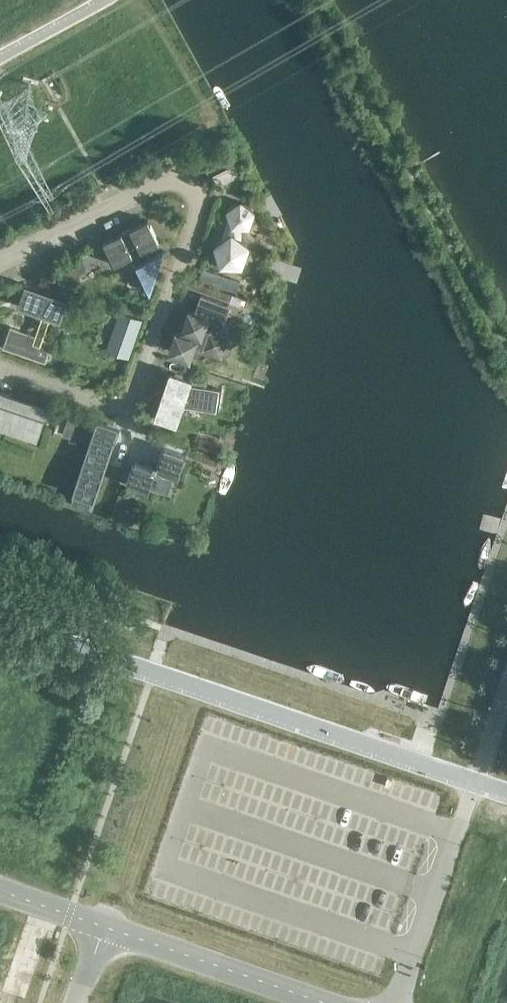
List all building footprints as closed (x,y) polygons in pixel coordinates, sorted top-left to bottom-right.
[(223,237),(216,256),(232,268),(249,257),(243,238),(237,238),(237,236),(235,228),(237,225),(241,228),(254,219),(249,205),(234,204),(229,219),(233,222),(229,228),(228,238),(223,237)] [(161,248),(160,248),(143,256),(141,251),(159,243),(148,220),(103,242),(114,265),(132,256),(134,261),(134,262),(147,287),(147,288),(148,287),(161,249),(161,248)] [(71,263),(63,268),(71,285),(80,281),(71,263)] [(17,305),(60,320),(67,299),(24,283),(17,305)] [(201,308),(224,316),(228,304),(200,294),(193,312),(189,311),(182,330),(187,331),(186,335),(176,331),(169,350),(188,357),(193,344),(220,353),(227,335),(225,334),(228,325),(219,322),(216,331),(204,326),(207,317),(199,314),(201,308)] [(119,311),(106,349),(127,356),(140,318),(119,311)] [(2,348),(45,363),(53,341),(10,326),(2,348)] [(163,388),(161,388),(163,389),(157,407),(155,406),(154,407),(157,408),(153,416),(176,424),(179,416),(182,416),(180,415),(184,403),(216,408),(216,407),(211,406),(214,386),(219,387),(219,386),(191,382),(192,379),(194,380),(195,379),(167,370),(169,371),(163,388)] [(0,391),(0,421),(39,434),(48,408),(0,391)] [(53,432),(88,444),(72,492),(74,492),(70,503),(89,509),(89,508),(92,509),(114,444),(111,443),(115,431),(119,432),(119,431),(116,430),(118,427),(97,419),(96,423),(61,411),(53,432)] [(178,476),(185,454),(163,447),(157,464),(153,463),(151,467),(134,461),(126,483),(148,491),(154,473),(159,475),(160,470),(178,476)]
